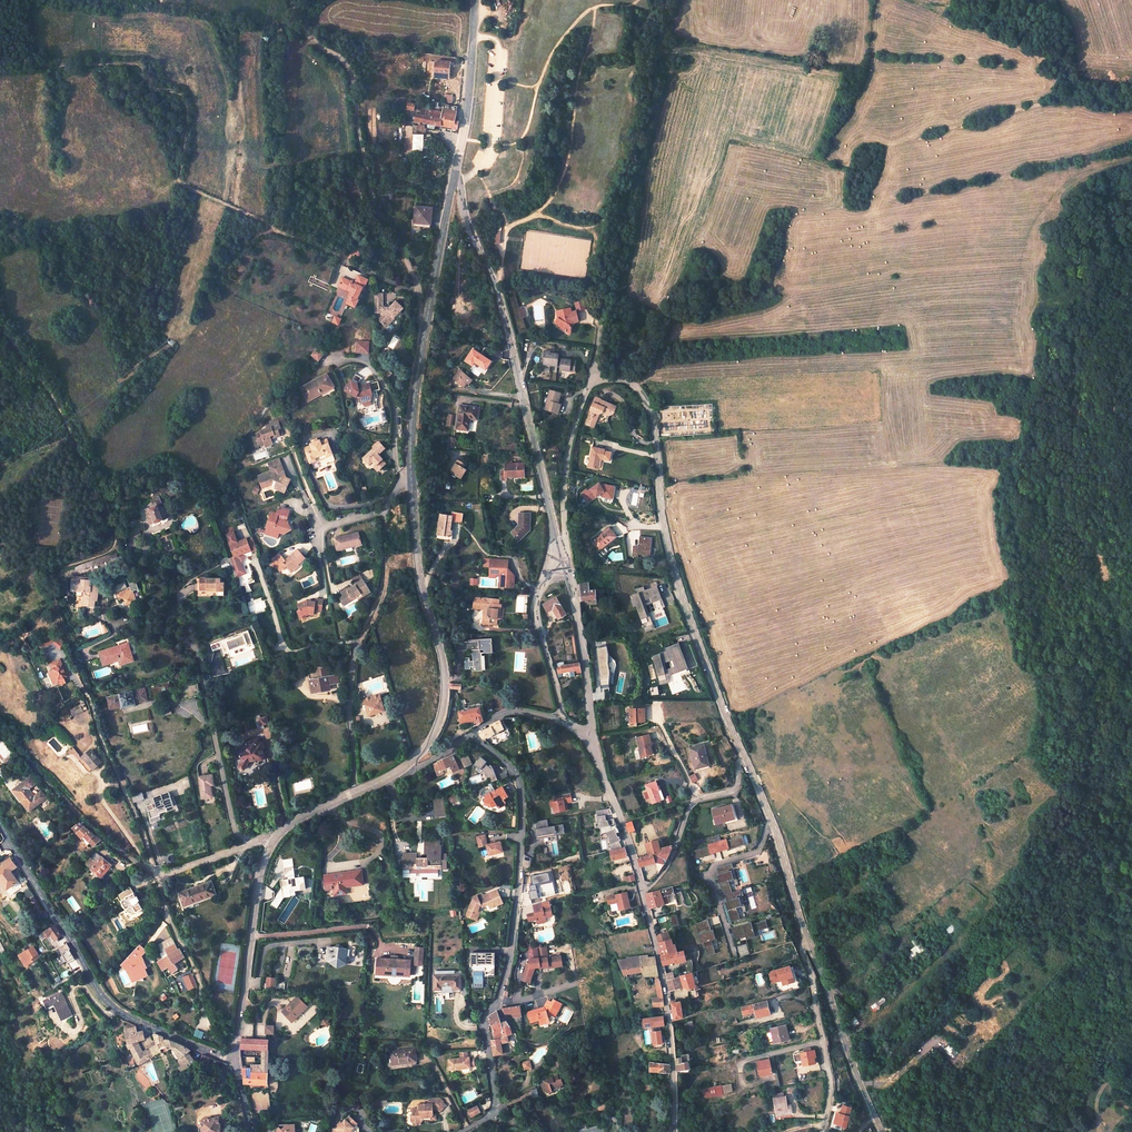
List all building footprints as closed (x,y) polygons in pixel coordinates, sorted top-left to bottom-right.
[(436,62),(433,78),(448,80),(450,64),(436,62)] [(452,103),(453,95),(445,94),(444,102),(452,103)] [(442,105),(442,110),(455,113),(456,107),(443,105),(442,105)] [(441,113),(426,110),(422,110),(421,113),(419,113),(419,115),(415,115),(413,122),(420,123),(420,122),(429,124),(428,128),(435,129),(436,126),(441,126),(441,118),(441,113)] [(442,110),(441,113),(441,118),(441,126),(458,129),(458,122),(454,121),(455,113),(442,110)] [(423,151),(424,134),(413,134),(412,151),(423,151)] [(415,206),(413,224),(431,225),(432,207),(415,206)] [(352,279),(342,274),(338,283),(348,287),(349,286),(352,288),(347,300),(355,304),(359,297),(358,296),(362,287),(363,288),(368,277),(359,272),(355,279),(356,281),(355,282),(354,281),(351,280),(352,279)] [(397,311),(401,308),(396,302),(389,309),(382,308),(382,294),(374,294),(374,313),(382,313),(382,317),(379,319),(379,322),(385,328),(389,324),(394,320),(393,319),(399,313),(397,311)] [(576,311),(586,308),(583,300),(574,302),(576,311)] [(557,326),(569,333),(572,328),(571,328),(573,324),(572,322),(577,320),(574,310),(570,312),(568,307),(555,312),(556,318),(554,322),(558,324),(557,326)] [(341,317),(335,314),(333,320),(338,323),(341,317)] [(393,328),(389,324),(385,328),(389,332),(393,328)] [(368,342),(356,342),(356,353),(368,353),(368,342)] [(311,356),(318,361),(324,354),(317,348),(311,356)] [(483,358),(471,349),(460,366),(471,374),(483,358)] [(545,351),(544,363),(549,363),(548,364),(559,365),(560,353),(550,353),(550,351),(545,351)] [(564,358),(563,365),(563,369),(577,370),(577,359),(564,358)] [(473,377),(459,367),(453,376),(464,384),(468,380),(470,381),(473,377)] [(302,393),(309,404),(322,397),(324,401),(337,395),(328,378),(302,393)] [(356,386),(349,382),(344,393),(355,399),(356,399),(362,402),(368,400),(371,395),(368,385),(360,387),(359,389),(357,389),(357,388),(356,386)] [(557,404),(560,393),(559,393),(553,391),(549,390),(544,410),(555,413),(557,404)] [(370,403),(371,395),(368,400),(362,402),(362,405),(370,403)] [(599,400),(595,398),(589,411),(591,411),(589,414),(590,417),(588,418),(585,424),(593,427),(594,425),(593,421),(596,419),(598,415),(602,413),(606,415),(609,414),(610,416),(612,414),(615,407),(601,401),(601,402),(599,401),(599,400)] [(461,401),(457,428),(471,430),(473,417),(481,419),(484,405),(461,401)] [(289,417),(300,414),(298,408),(288,411),(289,417)] [(379,423),(377,414),(374,414),(371,415),(368,415),(366,416),(364,416),(363,418),(365,425),(367,426),(368,426),(371,425),(374,424),(376,423),(379,423)] [(278,418),(270,421),(271,424),(267,425),(267,428),(261,430),(261,431),(257,433),(260,441),(264,440),(264,442),(265,444),(271,442),(271,440),(272,440),(272,438),(271,435),(275,433),(276,437),(281,435),(279,429),(282,428),(278,418)] [(454,436),(447,435),(446,446),(453,447),(454,436)] [(311,448),(305,450),(310,466),(316,463),(315,460),(325,456),(327,459),(332,457),(327,441),(321,444),(320,443),(311,446),(311,448)] [(373,448),(374,449),(363,459),(369,465),(372,462),(376,466),(379,470),(385,464),(382,461),(382,460),(378,455),(385,449),(379,443),(373,448)] [(604,450),(592,448),(588,468),(598,469),(600,459),(602,460),(604,450)] [(455,459),(447,473),(459,479),(465,470),(462,468),(464,464),(455,459)] [(524,463),(504,464),(504,472),(500,472),(501,481),(506,481),(506,478),(513,478),(512,473),(524,473),(524,463)] [(284,492),(288,483),(287,479),(282,477),(280,473),(283,472),(280,464),(277,464),(269,468),(270,472),(258,476),(262,488),(272,485),(274,485),(276,490),(282,492),(284,492)] [(612,498),(614,487),(598,483),(597,484),(587,492),(586,490),(581,493),(587,502),(591,499),(592,500),(597,497),(601,498),(601,497),(612,498)] [(147,511),(152,524),(155,524),(157,523),(158,522),(159,521),(160,521),(162,521),(164,521),(165,521),(167,521),(168,520),(168,518),(168,516),(165,508),(163,508),(162,505),(147,511)] [(268,518),(265,529),(267,530),(265,535),(276,539),(278,534),(280,534),(281,535),(283,535),(285,528),(287,527),(289,523),(285,522),(286,519),(287,520),(290,510),(289,510),(282,508),(281,511),(277,510),(276,514),(272,513),(270,519),(268,518)] [(442,512),(438,533),(452,536),(454,520),(465,521),(466,511),(456,510),(455,514),(442,512)] [(520,525),(513,535),(517,538),(519,536),(523,540),(531,530),(530,514),(520,514),(520,525)] [(593,541),(598,548),(604,544),(605,546),(617,537),(611,529),(593,541)] [(233,556),(228,558),(236,582),(253,576),(251,571),(244,573),(239,561),(241,554),(240,552),(249,549),(245,539),(237,542),(233,531),(224,534),(233,556)] [(343,548),(363,544),(361,534),(335,539),(337,551),(343,550),(343,548)] [(652,537),(640,536),(639,546),(634,546),(633,557),(639,558),(639,554),(651,555),(652,537)] [(289,557),(285,560),(279,553),(271,560),(274,564),(272,566),(275,569),(277,567),(281,571),(287,566),(292,572),(292,571),(298,566),(306,558),(297,549),(289,557)] [(94,566),(117,557),(115,553),(92,561),(94,566)] [(490,559),(489,573),(495,573),(495,576),(499,576),(499,587),(500,587),(500,590),(503,590),(503,587),(514,588),(514,576),(507,569),(508,560),(490,559)] [(76,572),(94,566),(92,561),(75,568),(76,572)] [(200,577),(200,590),(208,590),(207,588),(219,588),(219,591),(218,596),(224,596),(225,583),(221,583),(221,579),(207,579),(207,578),(200,577)] [(116,589),(120,602),(125,601),(127,606),(134,604),(133,602),(137,601),(134,594),(141,591),(136,578),(126,582),(128,585),(116,589)] [(359,601),(371,593),(364,582),(362,579),(354,584),(357,587),(352,590),(351,589),(342,595),(345,599),(342,601),(342,602),(339,604),(339,605),(339,606),(340,608),(340,609),(341,610),(343,611),(344,611),(345,610),(347,610),(345,608),(344,606),(348,604),(349,605),(358,599),(359,601)] [(588,579),(579,579),(579,589),(589,589),(588,579)] [(72,580),(71,590),(84,592),(84,596),(86,596),(86,606),(95,606),(96,601),(98,601),(99,585),(93,584),(93,583),(72,580)] [(649,612),(646,604),(652,602),(656,610),(664,607),(666,606),(658,585),(646,589),(638,592),(633,594),(635,599),(638,605),(643,618),(651,615),(649,612)] [(597,599),(596,592),(596,589),(590,590),(590,589),(580,589),(582,601),(591,600),(592,605),(597,604),(597,599)] [(556,597),(542,604),(545,609),(551,607),(553,605),(554,608),(556,611),(554,612),(557,619),(559,618),(565,615),(556,597)] [(315,613),(315,610),(322,611),(324,600),(317,599),(316,602),(308,601),(299,605),(301,611),(299,611),(301,619),(303,619),(306,617),(306,615),(305,613),(309,612),(315,613)] [(483,611),(483,618),(487,619),(487,627),(497,627),(497,620),(498,605),(498,600),(484,599),(483,611)] [(664,607),(656,610),(649,612),(651,615),(653,620),(667,615),(664,607)] [(651,615),(643,618),(642,619),(647,631),(656,628),(653,620),(651,615)] [(253,643),(248,630),(241,632),(242,635),(235,638),(234,635),(220,640),(225,651),(246,643),(247,646),(253,643)] [(58,636),(52,642),(57,647),(63,641),(58,636)] [(455,643),(455,652),(472,651),(473,661),(469,662),(469,658),(465,658),(465,661),(464,661),(464,670),(472,670),(472,672),(482,671),(481,654),(491,653),(491,640),(467,641),(467,642),(455,643)] [(668,675),(689,667),(679,642),(665,648),(667,651),(652,657),(657,676),(668,673),(668,675)] [(102,662),(102,664),(118,659),(120,664),(132,660),(131,655),(129,655),(127,649),(129,648),(127,644),(99,653),(101,658),(100,659),(100,662),(102,662)] [(610,653),(608,645),(596,647),(600,681),(610,680),(611,671),(609,663),(610,653)] [(50,663),(52,669),(58,681),(65,677),(66,673),(61,664),(59,659),(50,663)] [(555,666),(556,672),(566,671),(572,670),(573,671),(574,672),(581,671),(579,663),(561,666),(561,665),(555,666)] [(310,681),(311,681),(313,692),(333,688),(333,686),(340,684),(338,676),(328,678),(326,667),(307,670),(310,681)] [(668,673),(657,676),(660,685),(670,682),(668,675),(668,673)] [(178,680),(183,700),(201,695),(196,675),(178,680)] [(108,700),(111,711),(123,708),(123,709),(136,705),(135,704),(147,700),(144,690),(108,700)] [(502,709),(500,690),(493,691),(495,712),(502,709)] [(367,710),(369,716),(385,711),(380,695),(365,699),(366,705),(363,706),(365,711),(367,710)] [(82,700),(78,702),(82,713),(86,711),(82,700)] [(76,704),(69,708),(72,714),(79,711),(76,704)] [(479,706),(459,711),(460,719),(461,722),(475,719),(477,726),(482,722),(479,706)] [(644,708),(629,709),(629,723),(644,722),(644,708)] [(265,717),(257,719),(259,726),(266,724),(265,717)] [(484,739),(504,728),(500,720),(490,725),(491,727),(484,730),(481,733),(481,735),(484,739)] [(635,738),(641,757),(647,755),(651,754),(648,746),(650,745),(647,735),(635,738)] [(242,762),(239,767),(244,770),(250,762),(256,761),(256,762),(263,760),(265,758),(264,750),(265,749),(264,742),(259,743),(258,740),(240,743),(241,747),(239,747),(242,762)] [(0,743),(0,751),(6,760),(12,755),(3,741),(0,743)] [(704,744),(689,748),(695,773),(708,770),(705,759),(708,758),(704,744)] [(82,758),(72,747),(66,752),(69,755),(72,753),(79,761),(82,758)] [(91,751),(83,757),(93,769),(94,768),(95,770),(96,770),(98,769),(98,768),(98,767),(97,765),(100,762),(91,751)] [(467,756),(461,759),(465,767),(471,765),(467,756)] [(433,765),(438,777),(443,774),(441,771),(451,767),(453,771),(454,772),(459,770),(453,757),(452,757),(441,761),(433,765)] [(487,761),(481,757),(475,764),(481,769),(487,773),(491,784),(499,782),(493,768),(491,768),(489,766),(485,764),(487,761)] [(441,771),(443,774),(443,775),(453,771),(451,767),(441,771)] [(696,773),(689,776),(692,783),(699,781),(696,773)] [(188,774),(180,777),(184,788),(191,785),(188,774)] [(199,779),(202,801),(213,799),(211,788),(214,787),(213,777),(199,779)] [(31,778),(15,790),(29,810),(46,797),(42,792),(36,796),(31,789),(37,785),(31,778)] [(655,782),(645,786),(652,805),(660,802),(657,792),(658,791),(655,782)] [(52,793),(46,787),(43,789),(49,795),(52,793)] [(497,805),(498,807),(501,808),(505,806),(506,803),(504,800),(509,797),(503,788),(496,792),(494,793),(492,789),(491,789),(482,791),(481,795),(487,797),(485,801),(491,804),(493,808),(497,805)] [(135,803),(145,799),(142,792),(132,796),(135,803)] [(151,805),(155,818),(164,815),(164,813),(168,811),(168,808),(174,806),(169,792),(154,798),(157,803),(151,805)] [(456,794),(449,798),(452,803),(458,799),(456,794)] [(551,803),(554,803),(554,807),(555,813),(568,810),(567,805),(565,805),(564,803),(569,803),(572,802),(571,794),(550,797),(551,803)] [(444,796),(432,798),(434,817),(446,815),(444,796)] [(731,805),(713,810),(716,823),(734,818),(731,805)] [(609,814),(608,809),(596,811),(598,822),(599,822),(600,827),(608,825),(605,819),(606,819),(605,814),(609,814)] [(547,819),(534,821),(536,829),(534,829),(536,839),(542,837),(542,835),(548,835),(548,837),(564,834),(562,824),(548,827),(547,819)] [(629,832),(635,830),(632,822),(626,824),(629,832)] [(86,846),(89,843),(93,847),(101,840),(95,835),(94,836),(90,831),(90,832),(78,823),(71,828),(81,839),(80,839),(86,846)] [(608,825),(600,827),(599,827),(602,834),(606,832),(611,844),(609,845),(612,850),(622,848),(619,841),(621,841),(619,836),(618,837),(616,833),(619,831),(616,824),(610,826),(610,825),(608,825)] [(487,855),(500,852),(498,842),(485,845),(483,835),(475,837),(477,847),(485,845),(487,855)] [(744,840),(743,836),(727,841),(726,839),(708,844),(709,846),(693,850),(694,855),(698,854),(699,858),(712,854),(711,853),(729,848),(729,849),(741,846),(740,842),(744,840)] [(411,856),(403,856),(403,866),(424,866),(424,872),(436,872),(436,869),(442,869),(442,866),(447,866),(447,853),(442,853),(442,845),(440,845),(440,838),(424,838),(424,854),(427,854),(427,857),(417,857),(417,853),(411,853),(411,856)] [(657,841),(645,844),(649,856),(638,859),(640,867),(664,860),(664,864),(669,855),(674,845),(660,849),(657,841)] [(609,851),(612,860),(628,856),(628,855),(627,855),(624,847),(622,848),(612,850),(609,851)] [(713,854),(715,860),(722,858),(720,852),(713,854)] [(94,854),(89,860),(95,864),(99,859),(94,854)] [(0,870),(0,878),(8,888),(18,881),(11,871),(17,866),(11,859),(4,864),(6,866),(0,870)] [(100,859),(92,869),(101,877),(110,867),(100,859)] [(285,868),(292,867),(294,867),(293,859),(284,861),(285,868)] [(718,874),(719,875),(717,876),(723,895),(725,894),(732,892),(731,888),(729,881),(732,880),(729,871),(729,870),(731,869),(733,868),(732,863),(717,868),(718,874)] [(424,866),(403,866),(403,869),(415,869),(415,875),(424,874),(424,872),(424,866)] [(285,868),(286,877),(288,876),(293,876),(292,867),(285,868)] [(360,871),(323,877),(325,890),(334,889),(335,895),(346,893),(345,887),(363,884),(360,871)] [(552,871),(531,876),(536,898),(557,893),(552,871)] [(288,879),(281,880),(282,888),(283,897),(284,897),(291,896),(289,888),(293,887),(293,891),(295,891),(306,889),(304,877),(295,878),(288,879)] [(211,883),(179,894),(183,906),(215,896),(211,883)] [(650,908),(668,903),(668,895),(675,893),(673,886),(646,894),(649,908),(650,908)] [(283,897),(282,888),(271,904),(277,908),(284,897),(283,897)] [(473,900),(467,916),(477,920),(480,912),(481,910),(482,907),(480,904),(485,902),(488,903),(491,901),(493,905),(502,901),(496,889),(483,895),(483,896),(479,895),(474,897),(475,899),(473,900)] [(742,895),(740,890),(732,892),(725,894),(727,901),(728,902),(725,903),(731,922),(740,919),(737,908),(740,907),(737,898),(737,896),(739,895),(742,895)] [(136,898),(133,893),(125,898),(125,899),(121,901),(121,903),(121,905),(121,906),(121,907),(122,908),(123,909),(124,909),(126,912),(127,913),(128,914),(129,914),(131,914),(132,913),(136,911),(137,912),(140,911),(141,910),(142,909),(137,900),(138,899),(137,897),(136,898)] [(627,894),(608,898),(610,904),(617,903),(619,910),(630,907),(627,894)] [(544,903),(535,905),(536,912),(539,910),(545,908),(544,903)] [(539,910),(536,912),(529,914),(530,921),(533,921),(533,920),(534,923),(534,925),(546,922),(545,918),(553,916),(551,907),(549,907),(545,908),(539,910)] [(676,913),(670,915),(673,927),(679,925),(676,913)] [(698,934),(701,934),(708,956),(715,954),(712,941),(714,939),(711,930),(708,919),(695,923),(698,934)] [(747,926),(746,923),(731,928),(735,940),(746,937),(755,934),(754,932),(765,929),(762,921),(752,924),(747,926)] [(52,934),(56,939),(62,936),(54,925),(46,931),(46,930),(43,932),(45,934),(47,932),(50,935),(52,934)] [(670,938),(667,932),(657,935),(656,935),(662,955),(677,952),(675,944),(673,944),(671,938),(670,938)] [(171,937),(157,944),(161,952),(165,950),(174,945),(175,944),(171,937)] [(918,945),(916,940),(913,941),(915,947),(911,949),(914,956),(925,951),(921,944),(918,945)] [(66,943),(59,948),(62,954),(68,951),(70,950),(66,943)] [(327,955),(318,954),(318,959),(334,960),(338,965),(345,962),(346,955),(356,955),(356,949),(344,948),(340,944),(335,947),(332,947),(331,950),(327,950),(327,955)] [(129,968),(136,979),(147,974),(139,957),(145,950),(139,945),(121,964),(127,969),(129,968)] [(178,970),(175,963),(185,957),(180,949),(178,949),(178,948),(176,949),(174,945),(165,950),(168,956),(157,962),(162,971),(168,967),(171,973),(178,970)] [(33,946),(20,954),(27,965),(33,961),(31,958),(37,954),(33,946)] [(532,950),(529,950),(531,964),(528,965),(525,972),(533,975),(535,968),(540,967),(540,968),(549,967),(549,968),(553,968),(552,959),(548,960),(548,958),(549,958),(547,947),(541,948),(537,949),(532,950)] [(421,948),(414,948),(413,961),(413,965),(415,965),(420,966),(421,948)] [(68,951),(62,954),(67,961),(73,958),(68,951)] [(489,961),(494,961),(494,951),(471,952),(470,954),(489,954),(489,961)] [(686,961),(683,951),(662,955),(661,956),(663,964),(676,962),(677,963),(686,961)] [(485,976),(494,976),(494,961),(489,961),(489,954),(470,954),(471,963),(472,963),(472,970),(473,970),(473,971),(483,971),(483,970),(485,970),(485,976)] [(626,959),(618,960),(623,974),(644,971),(645,976),(658,975),(655,957),(648,957),(647,955),(626,957),(626,959)] [(553,968),(563,966),(561,957),(549,958),(548,958),(548,960),(552,959),(553,968)] [(377,959),(376,974),(409,976),(409,971),(410,960),(377,959)] [(789,965),(768,972),(770,980),(773,979),(773,980),(781,978),(786,976),(788,982),(794,980),(789,965)] [(133,981),(136,979),(129,968),(127,969),(133,981)] [(525,972),(522,980),(530,983),(533,975),(525,972)] [(748,972),(734,977),(736,983),(750,978),(748,972)] [(183,977),(189,990),(197,986),(192,973),(183,977)] [(695,989),(691,973),(680,976),(680,977),(683,988),(683,990),(689,990),(695,989)] [(460,974),(434,975),(434,990),(442,989),(442,986),(453,986),(453,990),(461,989),(460,974)] [(275,977),(265,977),(265,985),(263,984),(262,989),(275,989),(275,977)] [(683,988),(680,977),(674,978),(667,980),(669,990),(683,988)] [(657,998),(652,999),(653,1007),(662,1006),(664,1006),(660,980),(659,978),(655,980),(657,988),(656,988),(657,998)] [(688,991),(688,995),(688,999),(696,997),(695,993),(694,990),(688,991)] [(71,1016),(61,994),(45,1001),(48,1007),(55,1004),(63,1020),(71,1016)] [(308,1007),(298,997),(283,1012),(293,1022),(308,1007)] [(528,1010),(531,1021),(540,1018),(541,1023),(550,1021),(549,1018),(549,1017),(552,1016),(553,1013),(555,1011),(556,1011),(561,1003),(553,999),(552,1002),(548,1000),(546,1003),(544,1006),(545,1007),(537,1009),(537,1008),(528,1010)] [(674,1019),(682,1017),(680,1001),(679,1002),(679,1001),(678,1000),(675,1000),(675,1002),(671,1003),(674,1019)] [(766,1001),(741,1008),(743,1015),(754,1011),(756,1016),(769,1013),(766,1001)] [(521,1016),(520,1005),(502,1008),(503,1011),(506,1014),(511,1013),(511,1015),(513,1015),(514,1017),(521,1016)] [(500,1022),(497,1010),(490,1015),(488,1017),(491,1025),(492,1024),(500,1022)] [(663,1017),(644,1020),(645,1029),(654,1027),(655,1035),(654,1035),(657,1046),(665,1045),(663,1033),(662,1033),(660,1026),(665,1025),(663,1017)] [(329,1020),(322,1019),(321,1026),(328,1027),(329,1020)] [(645,1029),(644,1020),(639,1021),(641,1034),(646,1033),(650,1032),(653,1047),(657,1046),(654,1035),(655,1035),(654,1027),(645,1029)] [(500,1022),(492,1024),(495,1034),(496,1039),(504,1036),(501,1028),(509,1025),(506,1021),(500,1022)] [(692,1022),(684,1024),(686,1034),(694,1033),(692,1022)] [(511,1033),(509,1025),(501,1028),(504,1036),(496,1039),(492,1040),(494,1054),(502,1053),(501,1043),(508,1042),(507,1035),(511,1033)] [(786,1025),(771,1029),(774,1043),(789,1040),(786,1025)] [(138,1032),(136,1026),(128,1028),(125,1029),(128,1043),(126,1044),(129,1050),(138,1044),(138,1041),(145,1039),(143,1031),(138,1032)] [(274,1026),(266,1026),(266,1033),(274,1034),(274,1026)] [(214,1028),(210,1030),(217,1041),(222,1038),(218,1032),(217,1032),(214,1028)] [(172,1048),(180,1058),(181,1057),(188,1067),(195,1062),(188,1052),(190,1050),(185,1046),(167,1038),(164,1039),(163,1037),(155,1034),(157,1042),(159,1048),(146,1052),(149,1059),(160,1052),(172,1048)] [(240,1049),(262,1049),(262,1057),(269,1057),(269,1040),(242,1039),(240,1049)] [(138,1044),(129,1050),(138,1065),(149,1059),(146,1052),(159,1048),(157,1042),(153,1044),(154,1046),(151,1048),(151,1049),(144,1053),(138,1044)] [(945,1048),(951,1055),(955,1051),(950,1044),(945,1048)] [(805,1052),(793,1055),(795,1063),(803,1061),(804,1066),(816,1063),(814,1056),(816,1055),(815,1050),(811,1051),(811,1048),(804,1049),(805,1052)] [(395,1057),(391,1057),(392,1065),(416,1061),(414,1049),(394,1052),(395,1057)] [(467,1051),(459,1052),(460,1058),(448,1058),(449,1069),(469,1067),(475,1067),(474,1057),(469,1057),(467,1057),(467,1051)] [(681,1057),(675,1058),(677,1070),(689,1068),(688,1060),(689,1060),(688,1053),(680,1054),(681,1057)] [(200,1062),(208,1066),(211,1058),(203,1055),(200,1062)] [(560,1056),(555,1057),(558,1067),(563,1066),(560,1056)] [(245,1083),(269,1085),(269,1057),(262,1057),(263,1065),(251,1065),(251,1068),(243,1068),(244,1078),(245,1083)] [(756,1062),(757,1066),(759,1075),(766,1073),(771,1072),(769,1063),(768,1059),(756,1062)] [(531,1067),(529,1060),(522,1062),(524,1069),(531,1067)] [(669,1072),(669,1064),(666,1063),(660,1063),(650,1062),(649,1071),(669,1072)] [(689,1072),(678,1073),(678,1094),(687,1090),(683,1079),(689,1079),(689,1072)] [(557,1075),(541,1081),(544,1091),(546,1090),(547,1092),(548,1092),(552,1091),(551,1089),(553,1088),(554,1090),(561,1087),(560,1085),(563,1084),(561,1079),(558,1079),(557,1075)] [(711,1085),(700,1087),(704,1097),(706,1097),(706,1098),(723,1094),(723,1093),(732,1091),(731,1084),(722,1086),(722,1085),(712,1087),(711,1085)] [(692,1091),(687,1093),(690,1101),(695,1100),(692,1091)] [(772,1094),(773,1098),(776,1116),(787,1114),(790,1113),(789,1105),(785,1105),(784,1097),(783,1097),(782,1092),(772,1094)] [(443,1102),(438,1098),(429,1098),(429,1104),(417,1104),(418,1108),(412,1109),(413,1113),(411,1115),(411,1121),(413,1123),(420,1122),(422,1120),(422,1118),(431,1117),(433,1114),(433,1110),(438,1110),(441,1112),(447,1106),(443,1102)] [(470,1109),(473,1115),(479,1112),(476,1106),(470,1109)] [(842,1106),(839,1115),(836,1114),(833,1124),(841,1126),(844,1116),(848,1117),(851,1109),(842,1106)] [(332,1129),(332,1131),(347,1131),(349,1130),(352,1131),(358,1131),(359,1127),(355,1124),(357,1123),(349,1115),(345,1119),(334,1129),(332,1129)] [(202,1120),(204,1131),(221,1131),(219,1117),(202,1120)]
